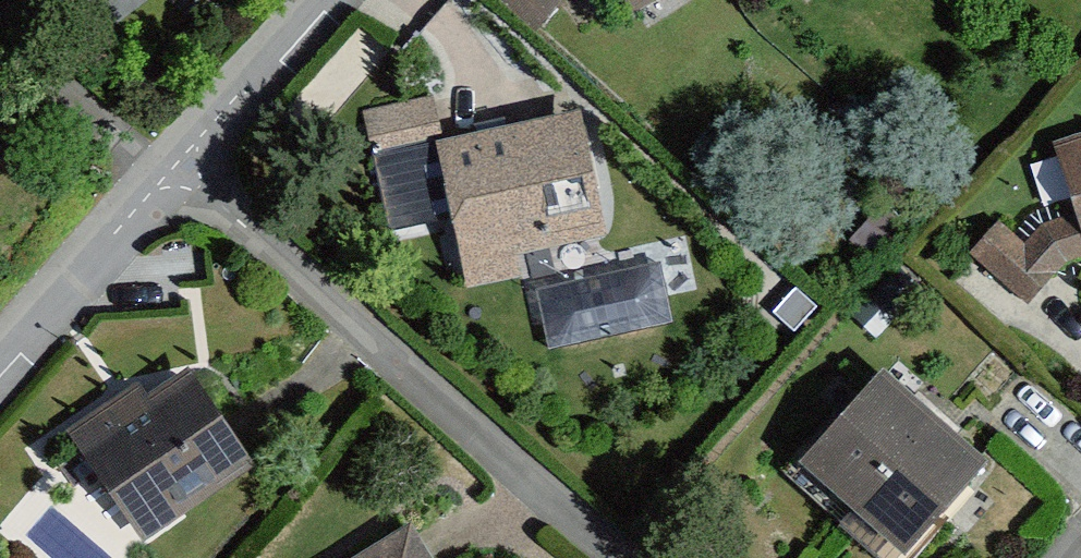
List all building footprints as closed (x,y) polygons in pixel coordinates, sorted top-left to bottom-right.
[(648,0),(603,0),(616,21),(648,0)] [(436,97),(366,104),(371,152),(441,145),(436,97)] [(606,240),(583,131),(442,161),(464,269),(606,240)] [(429,149),(377,159),(390,229),(442,219),(429,149)] [(1064,168),(1080,223),(1080,163),(1064,168)] [(239,475),(174,384),(137,410),(126,394),(55,444),(131,551),(239,475)] [(790,474),(841,519),(919,431),(868,386),(790,474)] [(841,519),(885,557),(899,557),(971,477),(919,431),(841,519)] [(405,537),(368,557),(418,557),(405,537)]
